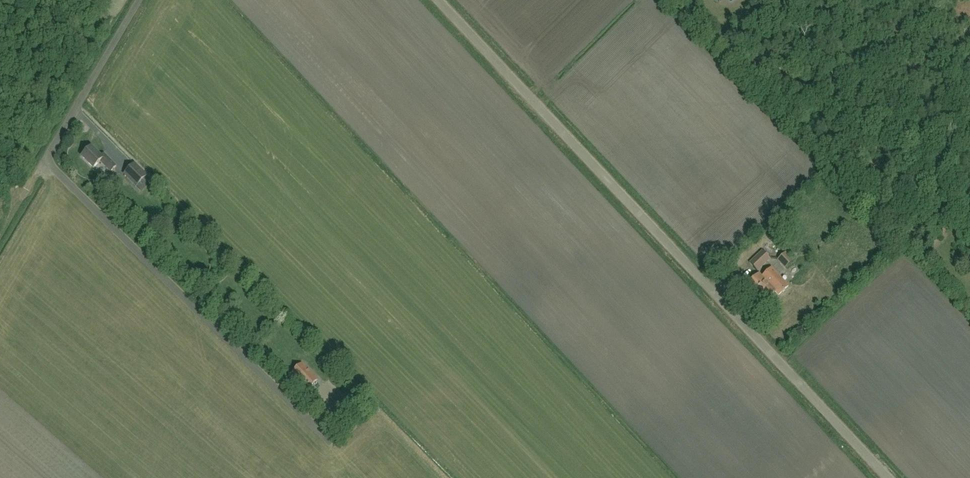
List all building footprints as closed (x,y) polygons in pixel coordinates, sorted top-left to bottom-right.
[(111,172),(117,167),(104,154),(102,157),(92,147),(82,157),(94,169),(101,162),(111,172)] [(147,177),(134,165),(125,175),(137,187),(146,177),(147,177)] [(146,177),(137,187),(142,192),(151,182),(146,177)] [(749,264),(756,271),(769,258),(762,251),(749,264)] [(785,252),(778,259),(786,268),(794,261),(785,252)] [(824,264),(829,258),(824,255),(819,261),(824,264)] [(763,304),(776,292),(779,295),(789,286),(771,268),(762,277),(759,274),(746,287),(763,304)] [(318,380),(302,364),(292,373),(308,390),(318,380)]
